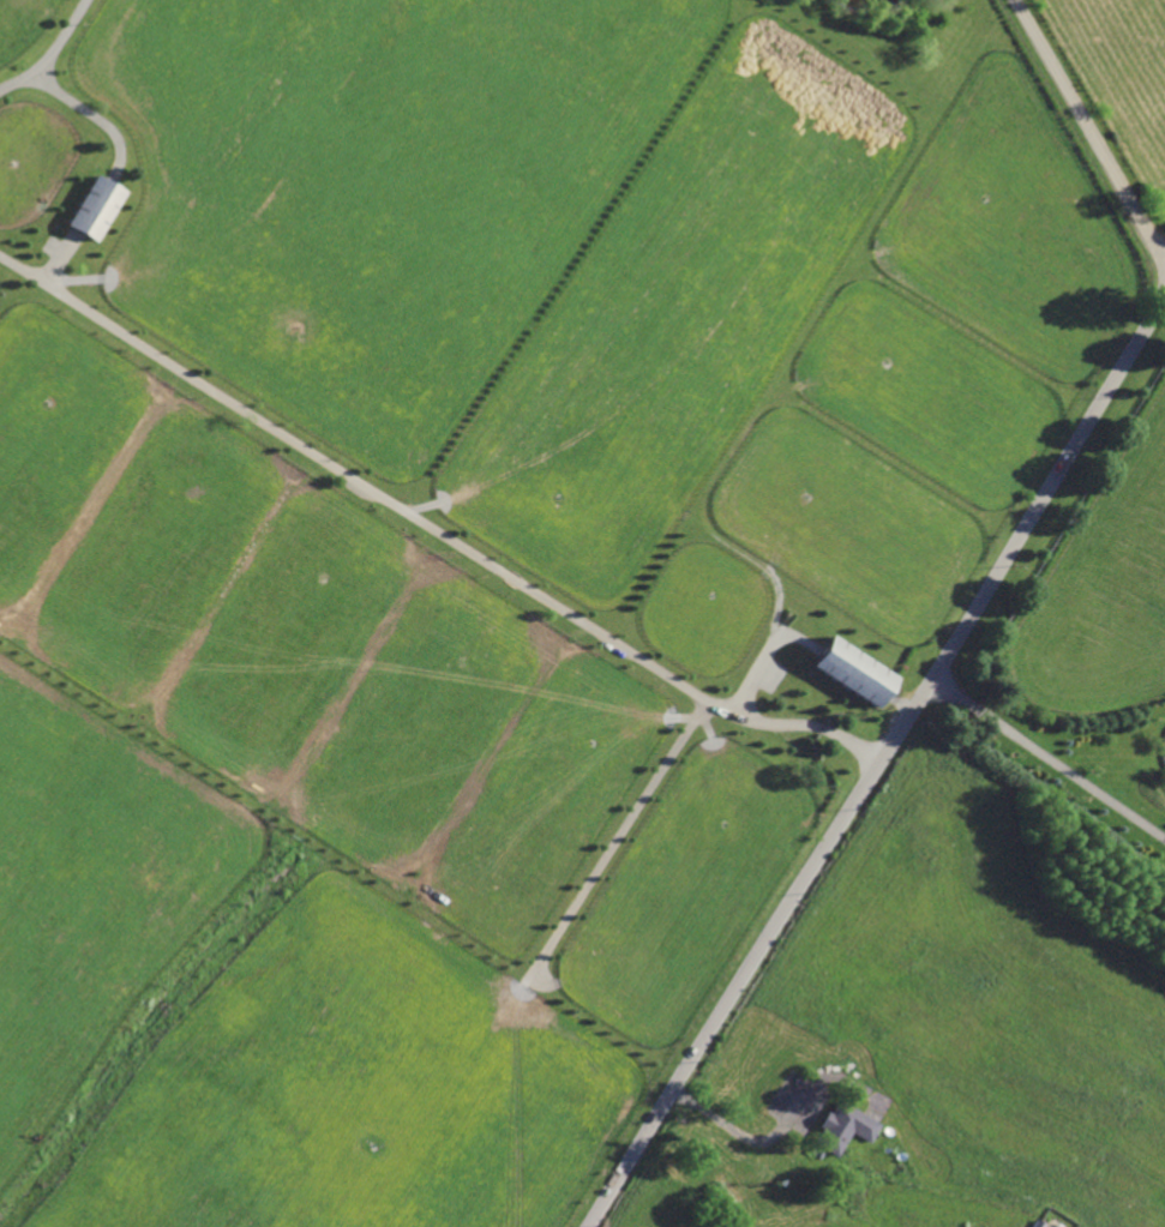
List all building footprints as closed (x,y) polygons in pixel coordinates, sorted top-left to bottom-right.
[(90,239),(82,234),(67,225),(60,222),(91,169),(103,176),(112,182),(120,187),(90,239)] [(44,249),(40,246),(50,228),(55,231),(53,236),(44,249)] [(871,709),(805,664),(812,654),(818,644),(825,633),(891,678),(884,688),(879,697),(871,709)] [(863,1113),(878,1123),(879,1123),(867,1141),(851,1130),(836,1155),(813,1141),(822,1127),(818,1124),(827,1109),(829,1111),(837,1097),(863,1113)] [(1044,1223),(1042,1226),(1030,1226),(1035,1217),(1044,1223)]
